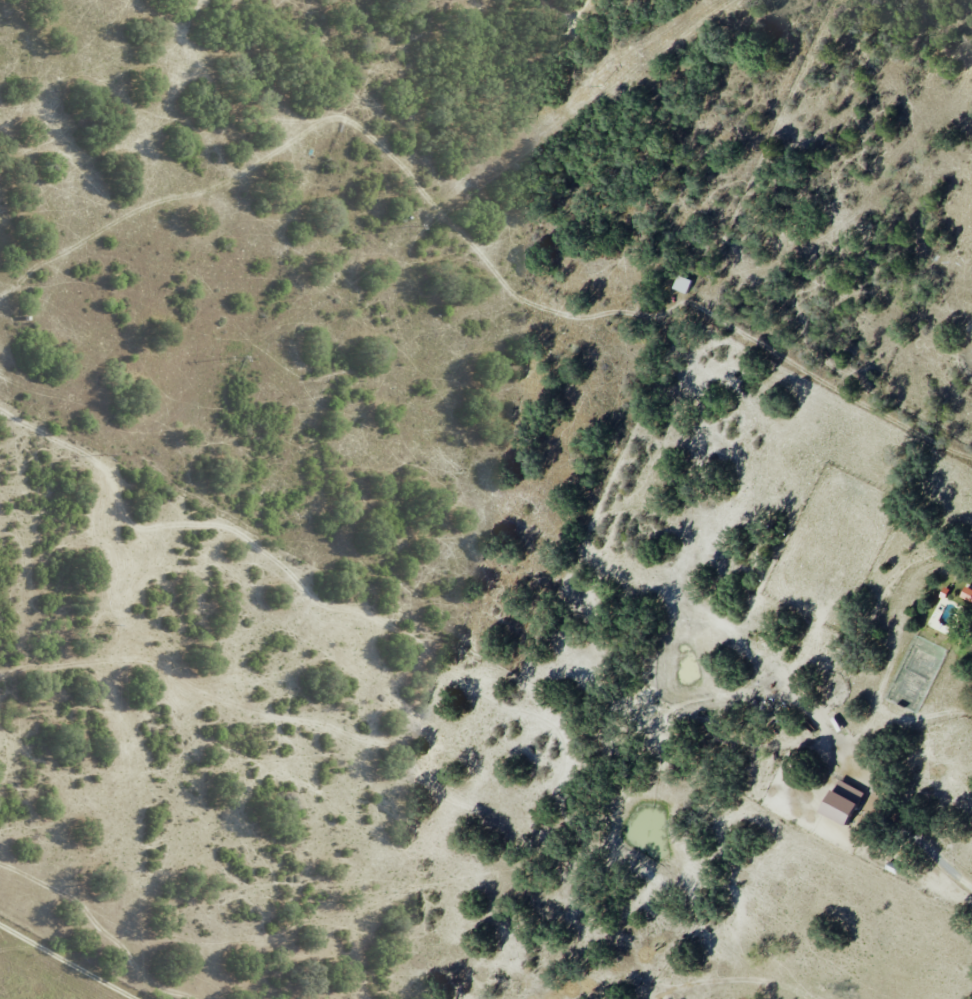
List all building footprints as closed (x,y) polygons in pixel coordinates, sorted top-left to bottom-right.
[(692,280),(679,275),(673,288),(687,293),(692,280)] [(966,586),(960,597),(971,603),(971,590),(966,586)] [(820,812),(846,826),(864,793),(838,778),(820,812)]
